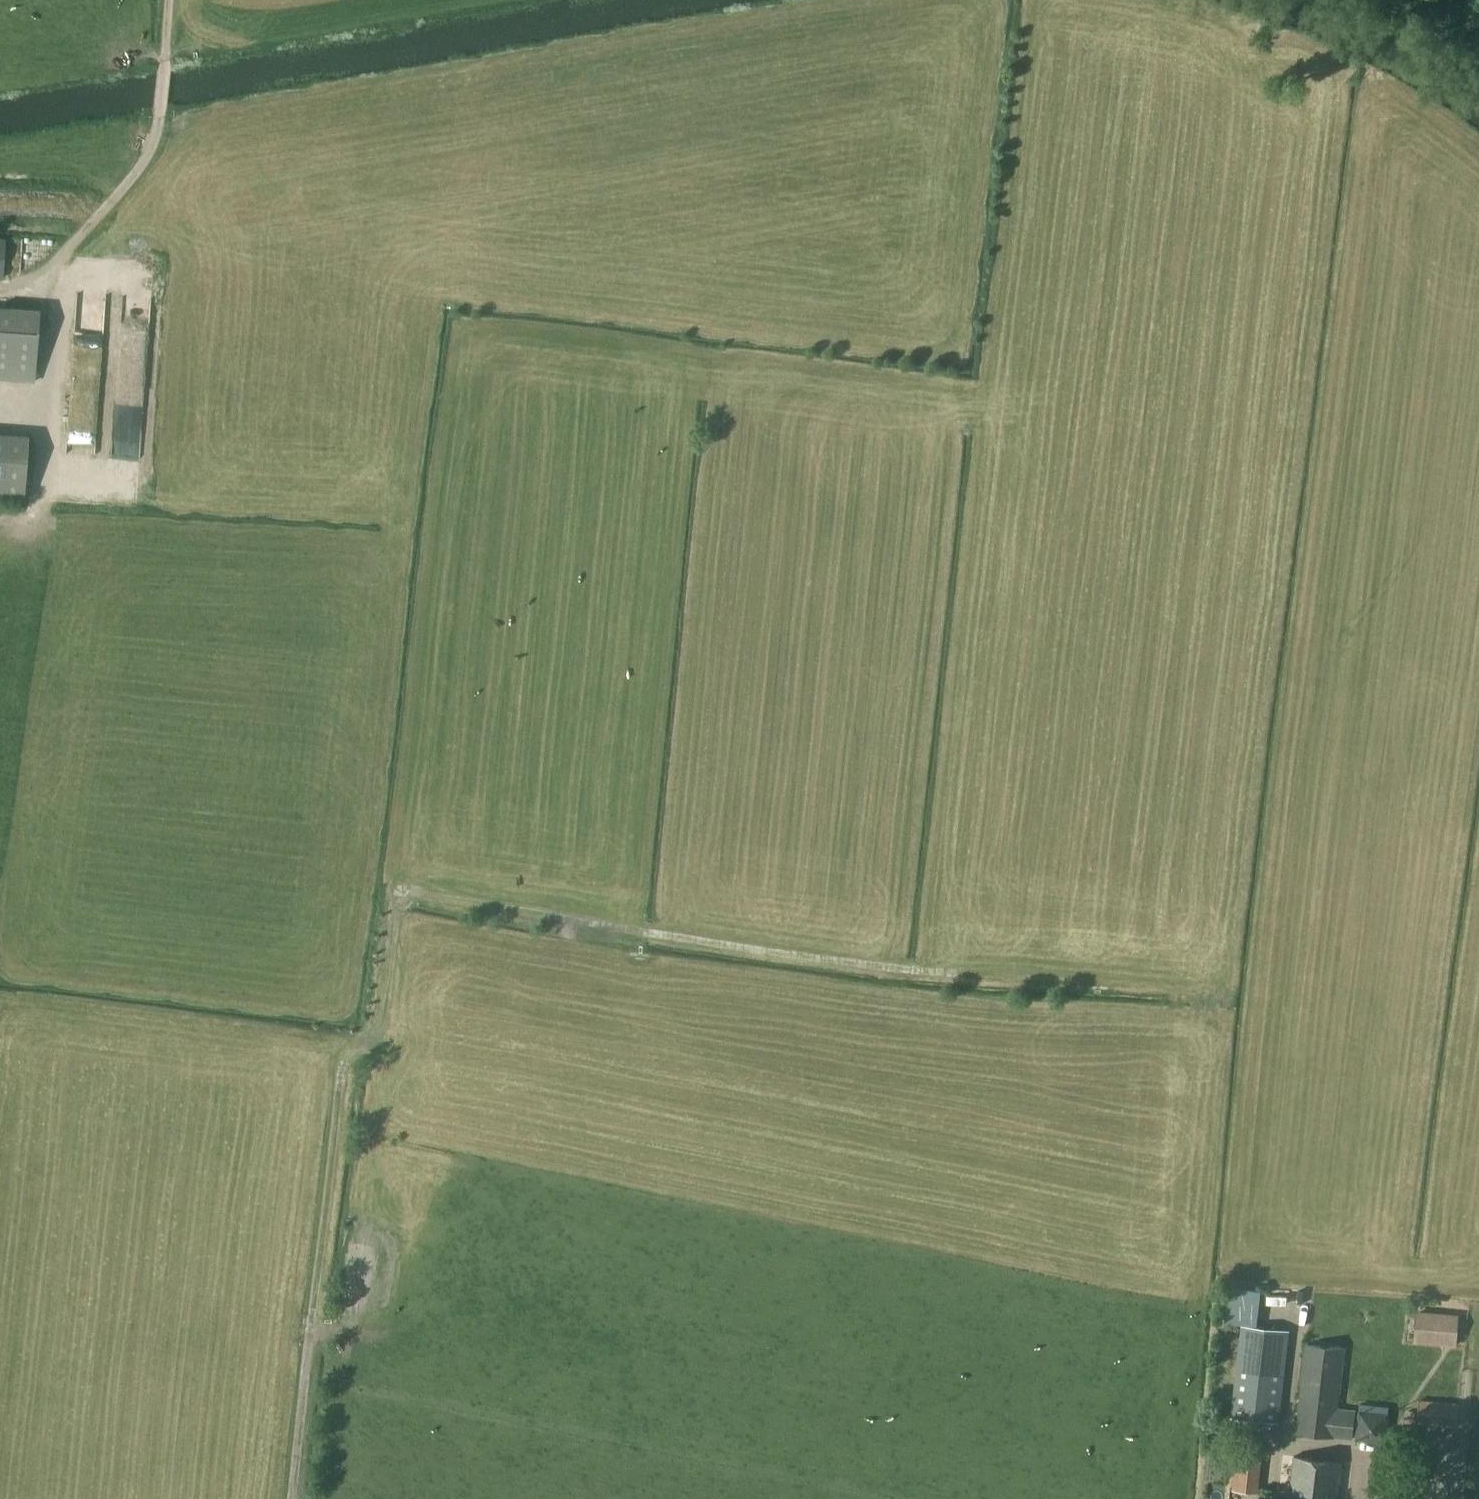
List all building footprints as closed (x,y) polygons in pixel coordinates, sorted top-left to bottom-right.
[(0,307),(0,379),(34,381),(39,309),(0,307)] [(1251,1305),(1227,1302),(1225,1322),(1249,1325),(1251,1305)] [(1449,1346),(1449,1312),(1413,1311),(1412,1344),(1449,1346)] [(1279,1423),(1289,1330),(1241,1325),(1230,1418),(1279,1423)] [(1345,1348),(1306,1344),(1295,1434),(1353,1440),(1356,1410),(1338,1407),(1345,1348)] [(1457,1426),(1459,1403),(1419,1400),(1416,1423),(1457,1426)] [(1256,1492),(1260,1452),(1237,1449),(1233,1490),(1256,1492)] [(1341,1462),(1293,1457),(1289,1498),(1337,1498),(1341,1462)]
